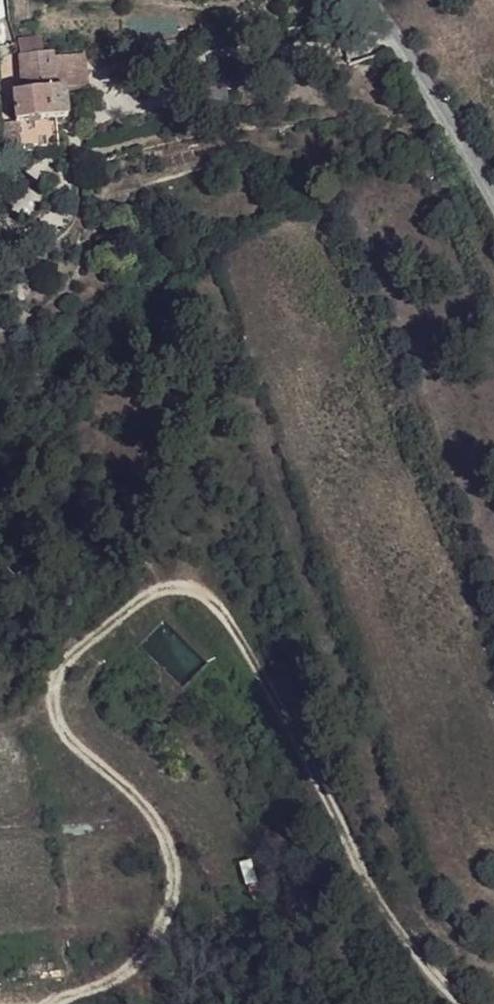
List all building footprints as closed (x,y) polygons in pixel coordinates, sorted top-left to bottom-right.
[(350,0),(323,0),(332,14),(351,1),(350,0)] [(19,57),(40,55),(38,43),(19,46),(19,49),(19,57)] [(51,60),(50,55),(51,54),(40,55),(19,57),(21,93),(13,94),(15,124),(67,119),(64,89),(84,88),(83,58),(51,60)] [(0,125),(0,127),(2,149),(18,148),(15,124),(0,125)]
